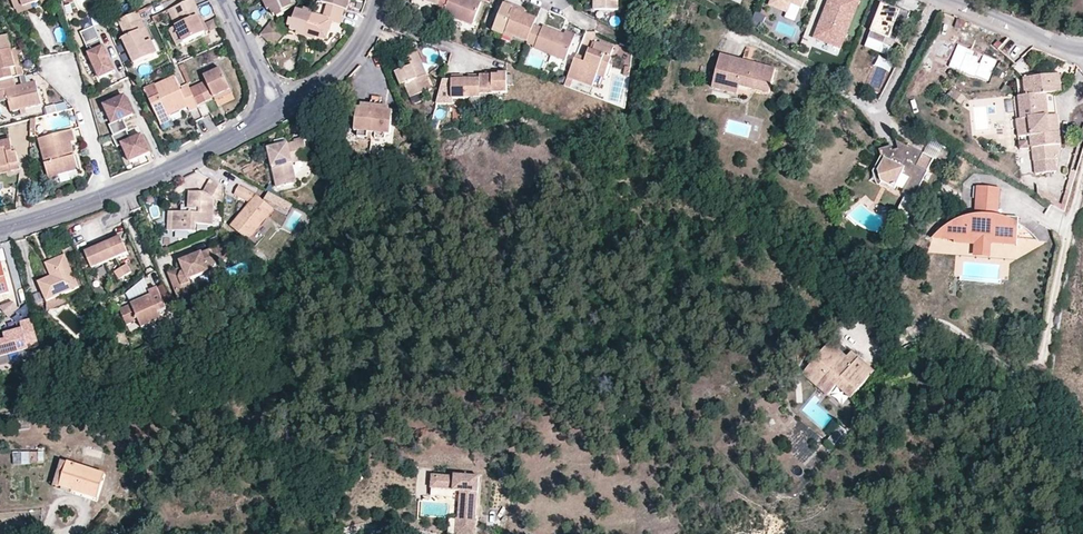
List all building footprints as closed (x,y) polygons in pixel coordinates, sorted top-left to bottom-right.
[(50,0),(12,0),(15,11),(17,10),(31,5),(41,1),(42,4),(51,1),(50,0)] [(210,36),(203,20),(194,0),(193,0),(189,2),(205,38),(210,36)] [(284,14),(282,10),(293,5),(291,0),(267,0),(271,9),(273,13),(274,16),(277,15),(278,17),(284,14)] [(327,4),(345,9),(348,0),(325,0),(324,3),(327,4)] [(444,14),(472,25),(482,1),(478,0),(440,0),(438,6),(437,8),(445,11),(444,14)] [(594,9),(619,10),(619,0),(594,0),(594,9)] [(769,6),(787,13),(790,4),(801,8),(805,0),(772,0),(769,6)] [(860,1),(856,0),(830,0),(815,40),(841,50),(860,1)] [(506,1),(495,29),(528,42),(534,25),(537,17),(525,13),(513,9),(515,4),(506,1)] [(173,9),(179,24),(173,27),(182,48),(205,38),(189,2),(173,9)] [(327,4),(323,17),(330,19),(330,21),(331,21),(334,22),(340,24),(345,9),(327,4)] [(525,13),(526,9),(515,4),(513,9),(525,13)] [(17,10),(18,14),(33,9),(31,5),(17,10)] [(896,42),(911,13),(901,9),(900,12),(882,5),(869,39),(884,45),(887,38),(894,41),(896,42)] [(173,27),(179,24),(173,9),(166,12),(173,27)] [(303,11),(296,9),(293,20),(289,19),(287,27),(290,27),(290,30),(294,31),(297,32),(307,35),(313,14),(303,11)] [(147,32),(142,22),(138,13),(128,18),(117,23),(124,39),(135,65),(152,57),(141,34),(147,32)] [(761,31),(766,17),(755,13),(750,27),(761,31)] [(323,17),(313,14),(307,35),(317,38),(327,41),(330,32),(328,32),(331,21),(330,21),(330,19),(323,17)] [(152,18),(155,24),(160,21),(158,15),(152,18)] [(285,33),(272,22),(260,35),(274,46),(285,33)] [(575,37),(565,33),(543,25),(542,27),(534,25),(528,42),(527,44),(535,47),(534,49),(565,62),(575,37)] [(99,79),(111,74),(110,72),(113,70),(94,27),(80,33),(99,79)] [(147,32),(141,34),(152,57),(157,55),(147,32)] [(12,79),(17,78),(24,76),(22,66),(21,67),(17,68),(12,51),(10,51),(6,36),(0,38),(0,82),(12,79)] [(894,48),(896,42),(887,38),(884,45),(894,48)] [(586,58),(584,62),(576,59),(568,77),(592,87),(594,82),(596,76),(604,78),(612,57),(610,57),(612,49),(596,43),(593,50),(590,50),(586,58)] [(971,55),(973,50),(957,44),(949,66),(988,81),(996,60),(983,55),(980,62),(977,61),(978,58),(971,55)] [(17,68),(21,67),(16,50),(12,51),(17,68)] [(426,75),(423,76),(418,63),(422,61),(417,50),(402,56),(407,68),(395,73),(400,86),(404,85),(409,97),(432,89),(426,75)] [(584,62),(586,58),(577,54),(576,59),(584,62)] [(196,57),(184,61),(193,82),(204,78),(196,57)] [(426,75),(427,75),(422,61),(418,63),(423,76),(426,75)] [(777,75),(723,62),(717,86),(742,92),(771,99),(777,75)] [(197,107),(213,100),(230,92),(221,71),(204,78),(206,82),(189,90),(197,107)] [(12,113),(41,105),(34,73),(24,76),(17,78),(20,86),(15,88),(12,79),(0,82),(0,92),(6,90),(9,101),(12,113)] [(507,93),(507,83),(507,74),(499,74),(499,75),(492,75),(493,90),(493,93),(507,93)] [(1061,91),(1059,74),(1025,79),(1027,96),(1019,97),(1023,120),(1030,119),(1032,136),(1038,176),(1057,174),(1055,159),(1059,158),(1057,145),(1062,144),(1060,131),(1050,132),(1048,115),(1049,115),(1046,93),(1061,91)] [(481,90),(493,90),(492,75),(486,75),(481,75),(481,79),(481,90)] [(601,84),(604,78),(596,76),(594,82),(601,84)] [(173,128),(168,118),(188,108),(190,112),(197,108),(197,107),(189,90),(188,88),(180,92),(174,78),(145,92),(164,132),(173,128)] [(470,80),(467,80),(468,99),(481,98),(481,95),(481,90),(481,79),(470,79),(470,80)] [(464,99),(468,99),(467,80),(463,80),(452,80),(453,99),(464,99)] [(742,92),(717,86),(715,94),(741,100),(742,92)] [(951,89),(947,96),(962,104),(966,97),(951,89)] [(9,101),(6,90),(0,92),(0,103),(9,101)] [(213,100),(215,104),(232,96),(230,92),(213,100)] [(371,98),(371,104),(362,103),(362,108),(375,109),(376,99),(371,98)] [(126,131),(128,130),(123,120),(133,116),(126,100),(122,102),(121,99),(104,107),(113,125),(110,126),(114,136),(126,131)] [(382,99),(376,99),(375,109),(390,111),(390,106),(381,104),(382,99)] [(47,116),(67,110),(65,102),(45,108),(47,116)] [(362,108),(356,107),(354,131),(358,132),(369,132),(369,134),(376,135),(386,135),(391,136),(394,111),(390,111),(375,109),(362,108)] [(1049,115),(1048,115),(1050,132),(1060,131),(1058,114),(1049,115)] [(1032,136),(1030,119),(1023,120),(1019,121),(1021,137),(1032,136)] [(75,142),(73,131),(39,140),(51,182),(60,180),(59,177),(79,171),(75,156),(72,157),(69,144),(71,143),(75,142)] [(131,141),(126,131),(114,136),(112,137),(117,148),(122,146),(130,163),(150,154),(142,136),(131,141)] [(11,172),(21,170),(17,154),(14,155),(13,150),(10,137),(0,139),(0,168),(5,167),(6,170),(11,169),(11,172)] [(304,141),(269,149),(277,188),(298,183),(292,160),(307,157),(304,141)] [(912,199),(933,160),(908,146),(906,148),(896,143),(898,150),(899,156),(895,157),(893,151),(892,147),(880,150),(882,156),(885,158),(878,170),(880,172),(882,180),(881,182),(882,182),(894,189),(902,175),(909,178),(904,189),(905,195),(912,199)] [(298,183),(302,182),(298,163),(308,161),(307,157),(292,160),(298,183)] [(875,168),(873,171),(876,184),(880,186),(882,182),(881,182),(882,180),(880,172),(878,170),(875,168)] [(210,179),(204,192),(215,198),(223,202),(223,186),(210,179)] [(298,187),(298,183),(277,188),(278,192),(298,187)] [(235,194),(250,202),(231,226),(248,240),(274,210),(287,218),(293,207),(268,192),(262,201),(256,195),(256,194),(239,186),(235,194)] [(1002,190),(979,187),(977,204),(1000,207),(1002,190)] [(204,192),(189,191),(187,208),(183,207),(183,212),(169,211),(168,230),(194,232),(195,224),(213,224),(215,198),(204,192)] [(1045,201),(1060,209),(1061,207),(1053,202),(1055,199),(1045,193),(1045,201)] [(897,213),(910,219),(917,202),(904,197),(897,213)] [(977,204),(976,217),(985,216),(991,216),(995,217),(999,217),(1000,207),(977,204)] [(844,211),(847,214),(853,209),(850,206),(844,211)] [(992,239),(1017,242),(1019,226),(1020,220),(999,217),(995,217),(991,216),(985,216),(976,217),(968,218),(958,221),(956,241),(978,243),(992,245),(992,239)] [(956,241),(958,221),(954,222),(946,227),(939,233),(934,238),(956,241)] [(80,260),(84,270),(127,250),(119,234),(114,237),(108,239),(93,245),(83,249),(76,252),(80,260)] [(91,242),(93,245),(108,239),(106,235),(91,242)] [(992,239),(992,245),(1017,247),(1017,242),(992,239)] [(233,240),(231,240),(215,246),(221,261),(246,252),(233,240)] [(992,245),(978,243),(976,257),(990,258),(992,245)] [(63,249),(65,255),(69,265),(80,260),(76,252),(73,244),(63,249)] [(211,265),(221,261),(215,246),(205,250),(211,265)] [(205,250),(181,260),(183,266),(168,271),(177,296),(192,290),(187,279),(208,270),(207,267),(211,265),(205,250)] [(37,282),(47,301),(79,287),(69,265),(65,255),(44,264),(50,276),(37,282)] [(126,272),(131,269),(126,262),(121,265),(126,272)] [(9,292),(1,263),(0,263),(0,295),(9,292)] [(121,265),(116,268),(121,276),(126,272),(121,265)] [(158,289),(167,309),(173,306),(165,286),(158,289)] [(151,295),(120,310),(128,326),(139,320),(143,329),(162,320),(158,313),(167,309),(158,289),(149,293),(151,295)] [(119,306),(120,310),(151,295),(149,293),(119,306)] [(63,294),(47,301),(47,310),(67,302),(63,294)] [(3,313),(8,319),(19,310),(13,304),(3,313)] [(32,318),(21,321),(23,329),(6,334),(8,340),(0,342),(0,356),(39,345),(32,318)] [(846,360),(830,346),(804,375),(829,396),(837,387),(852,400),(874,374),(858,360),(853,366),(846,360)] [(858,360),(851,354),(846,360),(853,366),(858,360)] [(847,432),(841,427),(833,436),(840,442),(847,432)] [(840,442),(833,436),(829,441),(836,446),(840,442)] [(25,465),(24,453),(12,454),(13,466),(25,465)] [(66,488),(61,487),(67,463),(62,461),(53,490),(64,494),(66,488)] [(61,487),(66,488),(98,498),(105,474),(68,463),(67,463),(61,487)] [(450,480),(450,482),(433,480),(432,493),(448,495),(448,496),(455,497),(453,524),(458,524),(457,533),(470,533),(471,525),(469,525),(471,503),(468,503),(468,498),(472,498),(473,498),(474,482),(450,480)] [(458,524),(453,524),(451,524),(450,533),(457,533),(458,524)]
